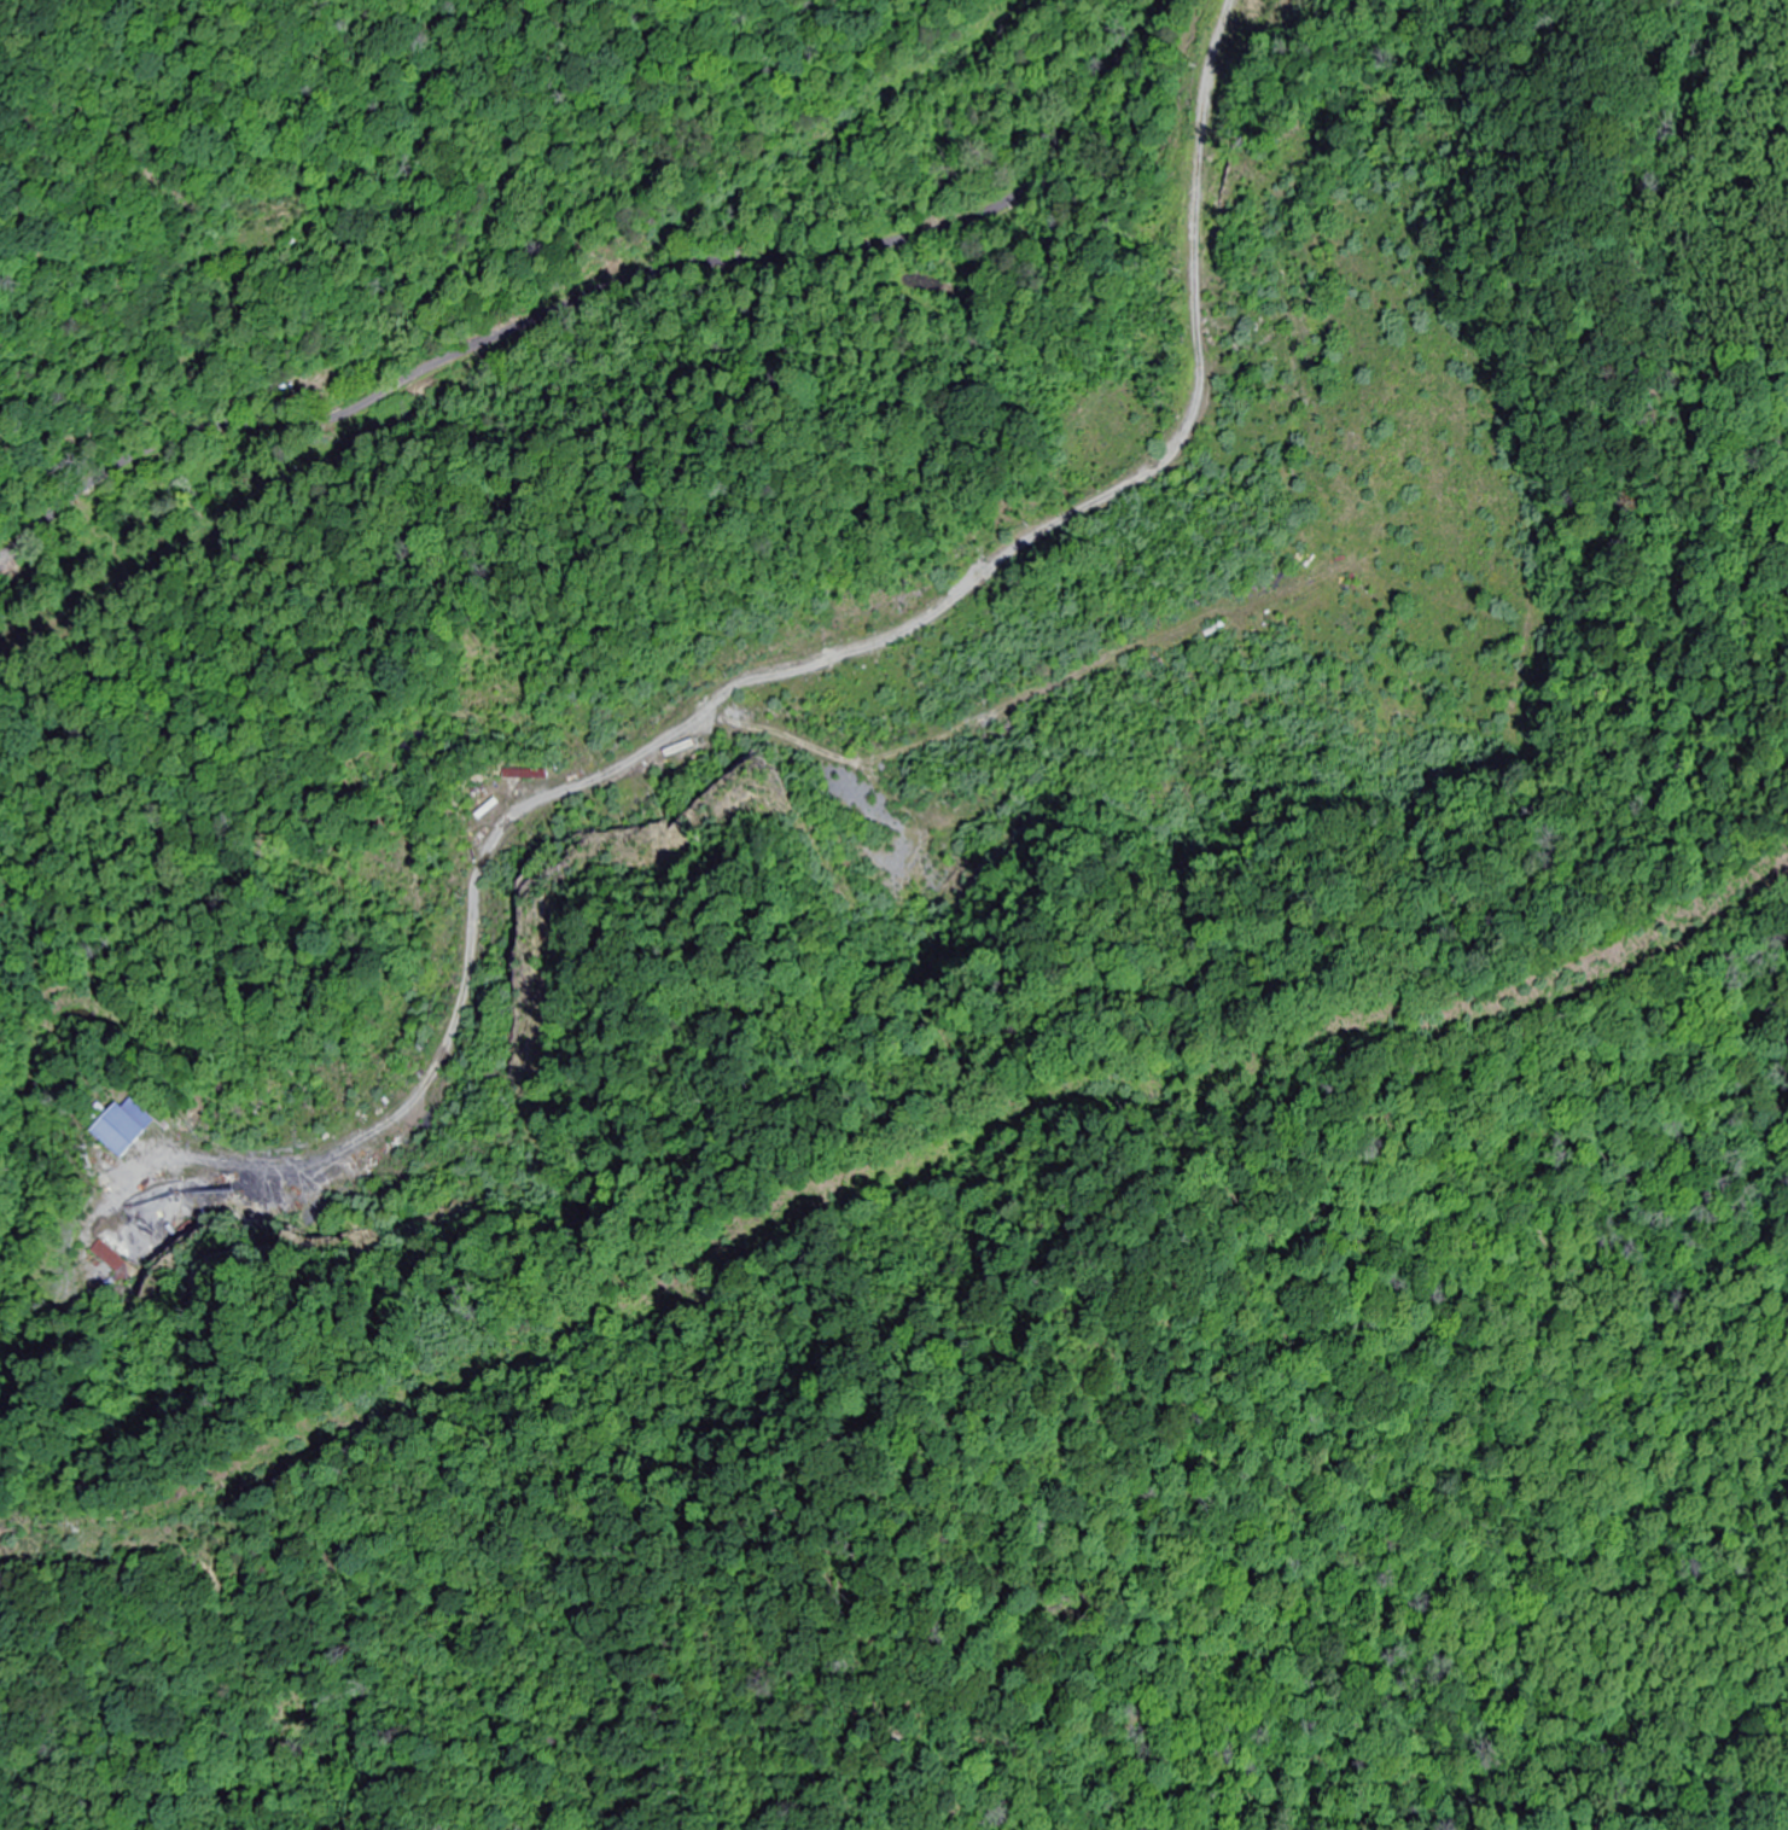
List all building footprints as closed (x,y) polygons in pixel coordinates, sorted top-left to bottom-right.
[(103,1132),(127,1158),(170,1117),(146,1091),(103,1132)]
